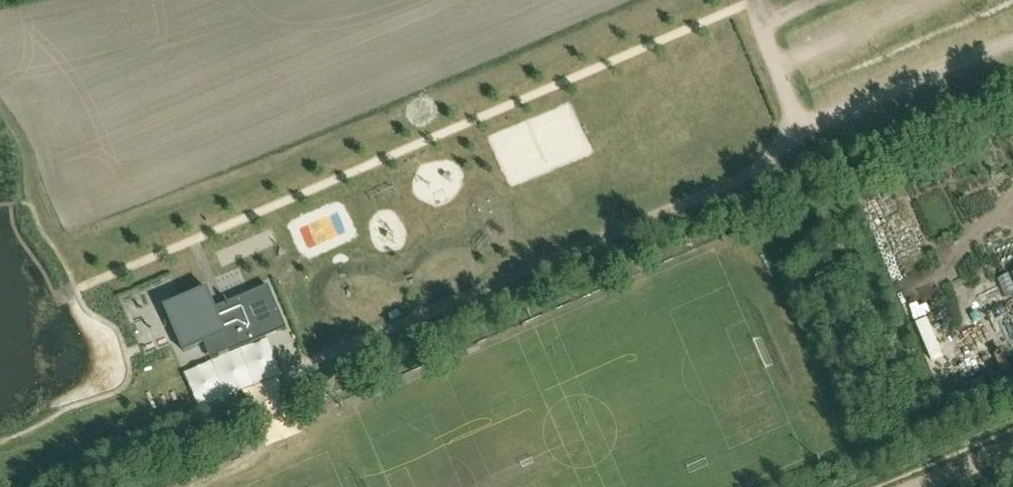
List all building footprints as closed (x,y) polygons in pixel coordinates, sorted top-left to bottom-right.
[(207,288),(164,306),(184,351),(204,342),(227,333),(225,330),(236,326),(245,346),(286,328),(268,286),(216,308),(207,288)]
